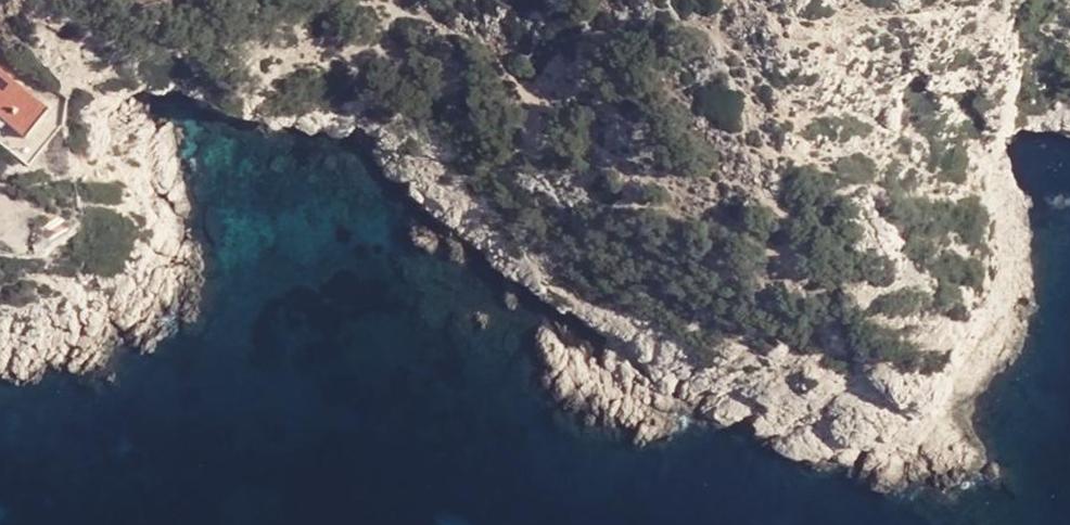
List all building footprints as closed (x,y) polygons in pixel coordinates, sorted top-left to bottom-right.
[(55,114),(4,70),(0,75),(0,109),(35,140),(55,114)]
